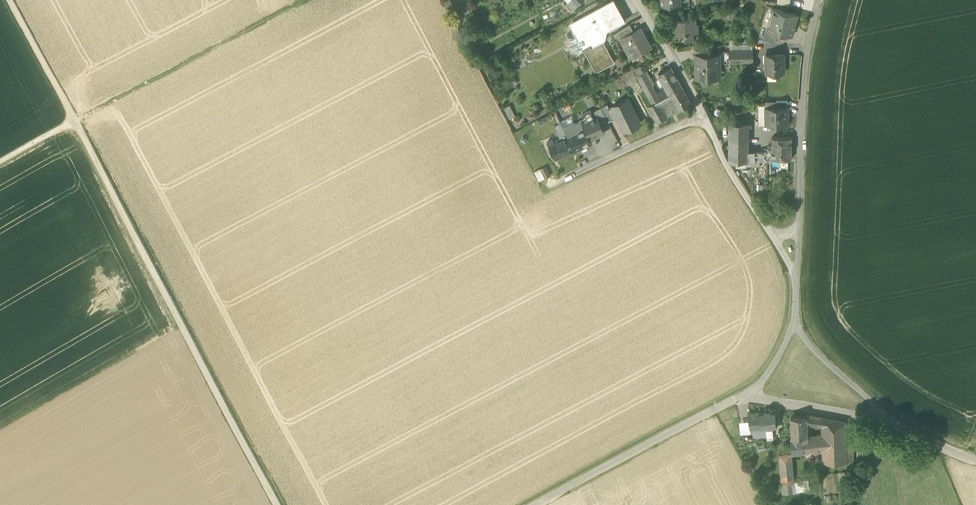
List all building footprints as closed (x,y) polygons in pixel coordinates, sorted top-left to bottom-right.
[(444,2),(449,11),(454,8),(449,0),(444,2)] [(572,11),(579,5),(574,0),(570,0),(569,1),(569,2),(568,3),(566,4),(572,11)] [(576,29),(579,34),(586,47),(583,48),(584,50),(585,51),(588,50),(599,70),(596,71),(597,73),(616,62),(604,41),(606,40),(602,33),(624,20),(613,0),(577,20),(580,27),(576,29)] [(462,9),(465,15),(471,12),(467,6),(462,9)] [(462,8),(454,13),(458,21),(466,16),(465,15),(462,9),(462,8)] [(778,32),(788,35),(791,23),(794,24),(797,14),(773,8),(768,29),(767,29),(778,32)] [(685,33),(685,39),(694,39),(694,32),(699,32),(698,23),(696,23),(696,19),(682,19),(681,18),(669,18),(670,21),(673,21),(673,27),(676,27),(676,33),(685,33)] [(580,27),(577,20),(570,24),(576,36),(579,34),(576,29),(580,27)] [(622,30),(625,37),(635,31),(631,23),(622,30)] [(762,39),(775,42),(778,32),(767,29),(768,29),(765,28),(762,39)] [(624,37),(633,56),(650,47),(640,29),(635,31),(625,37),(624,37)] [(578,53),(584,50),(583,48),(586,47),(579,34),(576,36),(570,39),(573,44),(570,45),(573,50),(576,49),(578,53)] [(752,45),(742,45),(735,45),(730,45),(730,51),(742,51),(742,63),(753,62),(753,51),(752,51),(752,45)] [(695,46),(695,56),(699,56),(699,55),(708,55),(708,46),(695,46)] [(729,51),(730,63),(742,63),(742,51),(730,51),(729,51)] [(765,55),(766,73),(784,73),(784,54),(765,55)] [(696,63),(696,78),(717,77),(717,71),(718,71),(718,63),(720,63),(720,55),(708,55),(699,55),(699,56),(699,63),(696,63)] [(621,75),(627,86),(638,80),(632,69),(631,70),(629,71),(621,75)] [(661,80),(667,89),(670,95),(683,88),(674,73),(661,80)] [(641,83),(644,88),(652,84),(652,85),(654,84),(651,78),(641,83)] [(657,94),(652,85),(652,84),(644,88),(653,104),(660,100),(657,94)] [(683,88),(670,95),(678,111),(691,104),(683,88)] [(660,100),(670,95),(667,89),(657,94),(660,100)] [(657,123),(678,111),(670,95),(660,100),(653,104),(651,105),(648,107),(657,123)] [(630,123),(632,128),(640,123),(628,98),(609,107),(609,108),(614,118),(617,117),(622,127),(630,123)] [(608,104),(601,107),(608,121),(614,118),(609,108),(609,107),(608,104)] [(504,108),(510,118),(515,116),(510,105),(504,108)] [(597,116),(601,125),(608,121),(601,107),(592,112),(594,118),(597,116)] [(766,108),(766,126),(789,125),(788,107),(777,108),(766,108)] [(585,118),(575,123),(563,129),(567,136),(585,128),(586,129),(591,127),(593,132),(599,129),(601,134),(605,133),(601,125),(597,116),(594,118),(592,112),(591,110),(583,114),(585,118)] [(561,123),(563,129),(575,123),(572,116),(560,121),(561,123)] [(555,126),(558,133),(560,133),(559,131),(563,129),(561,123),(555,126)] [(763,166),(763,161),(773,160),(773,158),(772,158),(772,150),(749,152),(749,123),(730,123),(729,162),(748,161),(749,167),(763,166)] [(586,129),(590,139),(601,134),(599,129),(593,132),(591,127),(586,129)] [(573,151),(592,142),(590,139),(586,129),(585,128),(567,136),(573,151)] [(563,129),(559,131),(560,133),(558,133),(560,139),(567,136),(563,129)] [(555,159),(573,151),(567,136),(560,139),(554,142),(553,139),(548,141),(555,159)] [(773,158),(792,158),(792,138),(773,138),(772,150),(772,158),(773,158)] [(541,169),(545,178),(551,175),(546,166),(541,169)] [(539,180),(545,178),(541,169),(535,171),(539,180)] [(775,411),(759,413),(749,414),(750,422),(751,431),(756,430),(761,430),(766,429),(772,429),(777,428),(775,411)] [(823,427),(823,435),(808,437),(803,438),(803,439),(792,439),(792,438),(790,438),(792,453),(792,454),(805,453),(823,451),(824,464),(847,463),(847,441),(846,422),(822,417),(808,415),(808,417),(808,424),(823,427)] [(792,438),(792,439),(803,439),(803,438),(808,437),(808,424),(808,417),(791,418),(792,438)] [(751,431),(750,422),(740,422),(740,434),(751,434),(751,431)] [(756,430),(757,438),(767,437),(766,429),(761,430),(756,430)] [(792,453),(780,454),(783,494),(793,492),(792,484),(794,484),(792,454),(792,453)] [(792,484),(793,492),(810,489),(808,481),(794,484),(792,484)]
